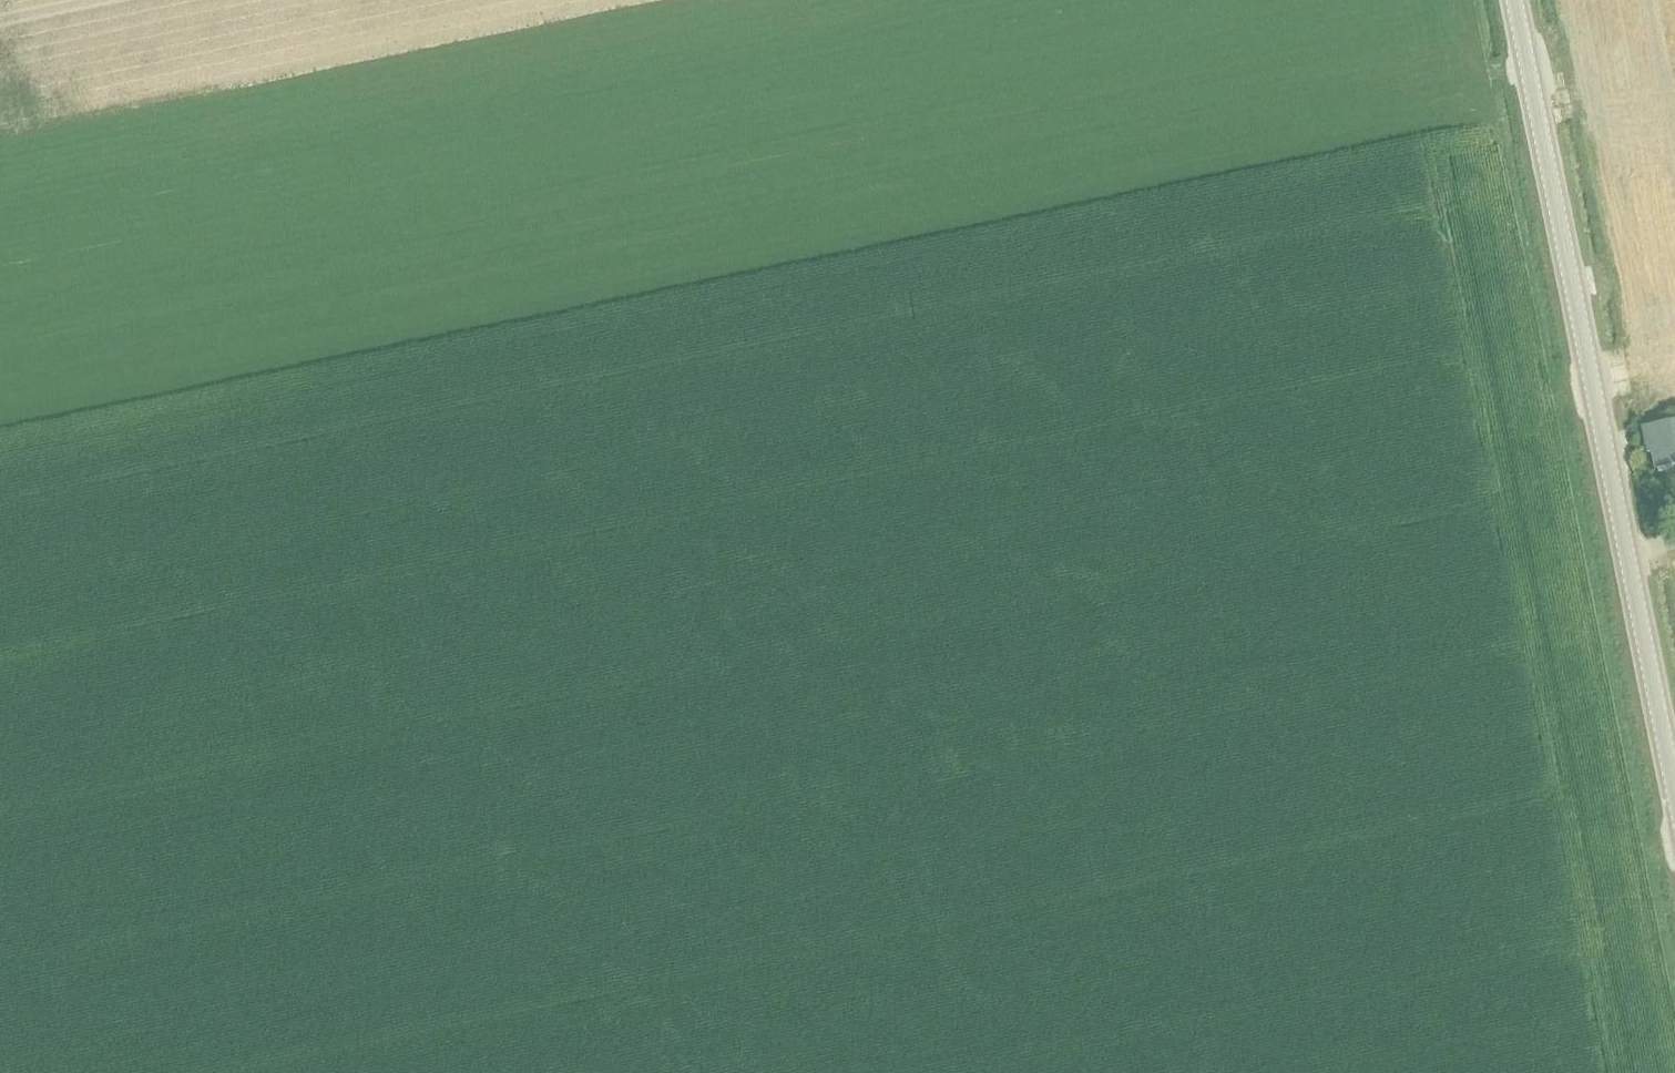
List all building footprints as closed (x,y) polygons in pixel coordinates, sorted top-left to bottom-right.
[(1647,429),(1656,470),(1674,466),(1674,423),(1647,429)]
